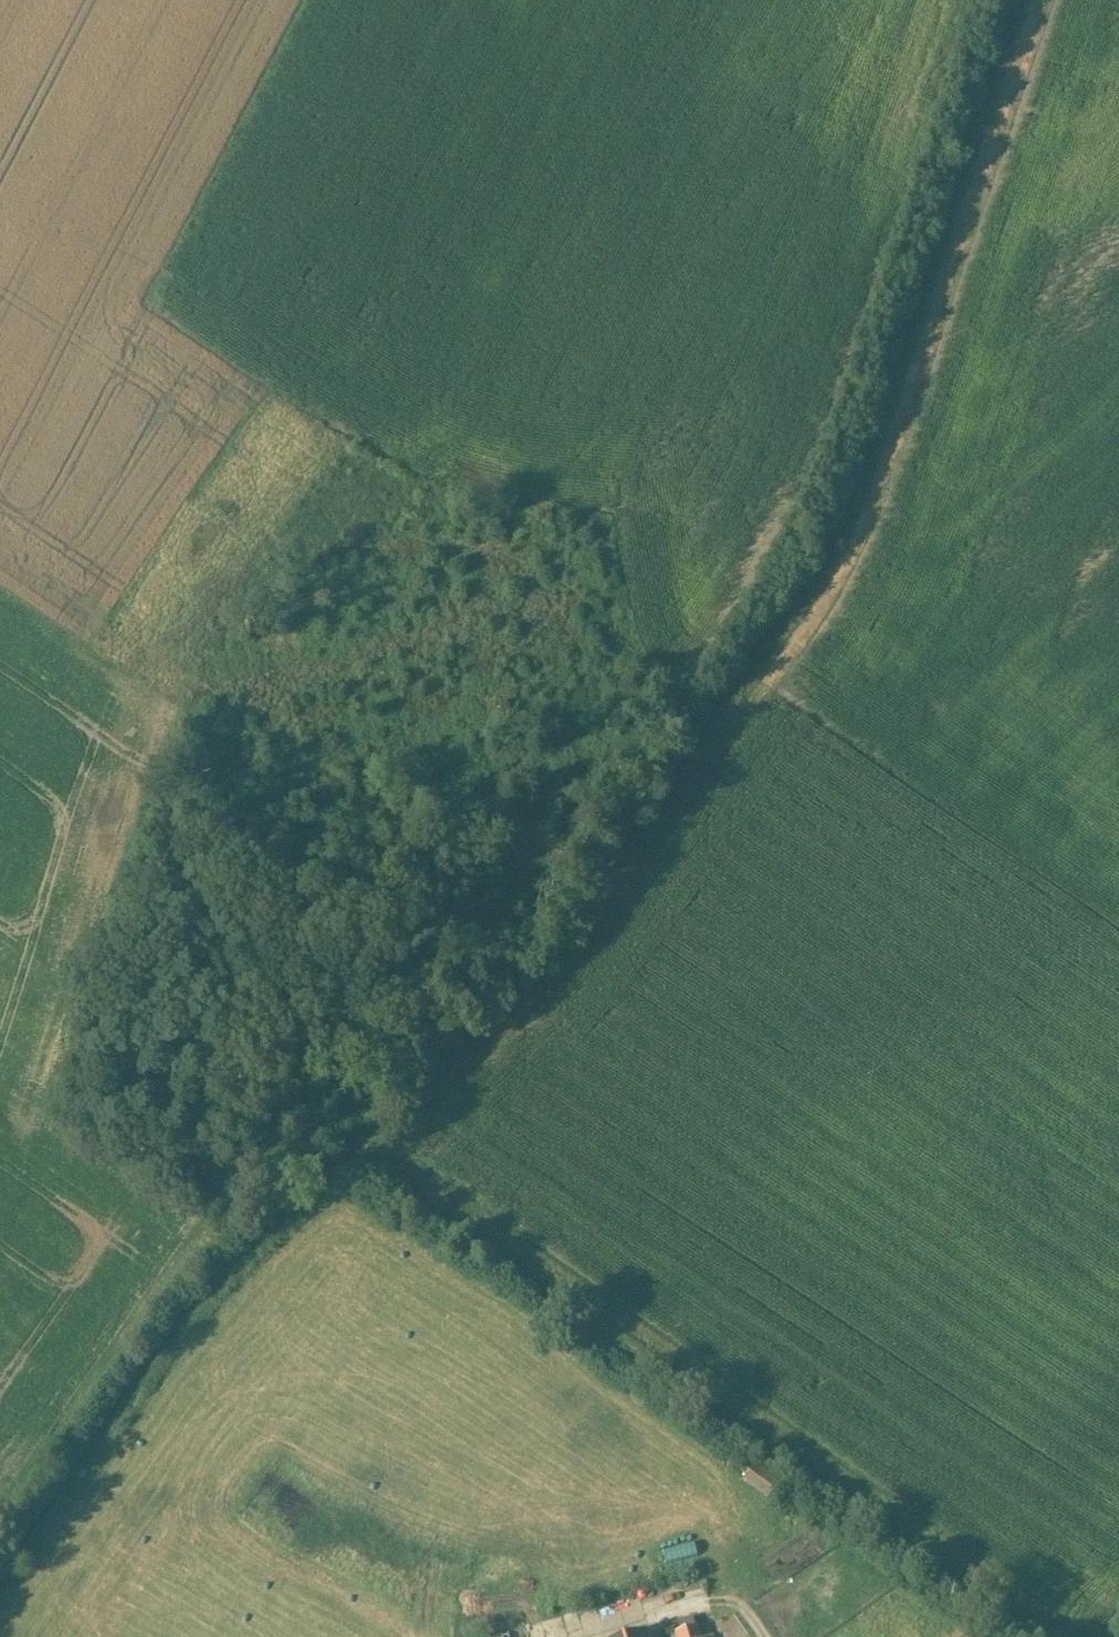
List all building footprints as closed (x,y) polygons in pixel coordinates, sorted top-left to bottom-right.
[(695,1627),(675,1633),(676,1636),(698,1636),(695,1627)]
